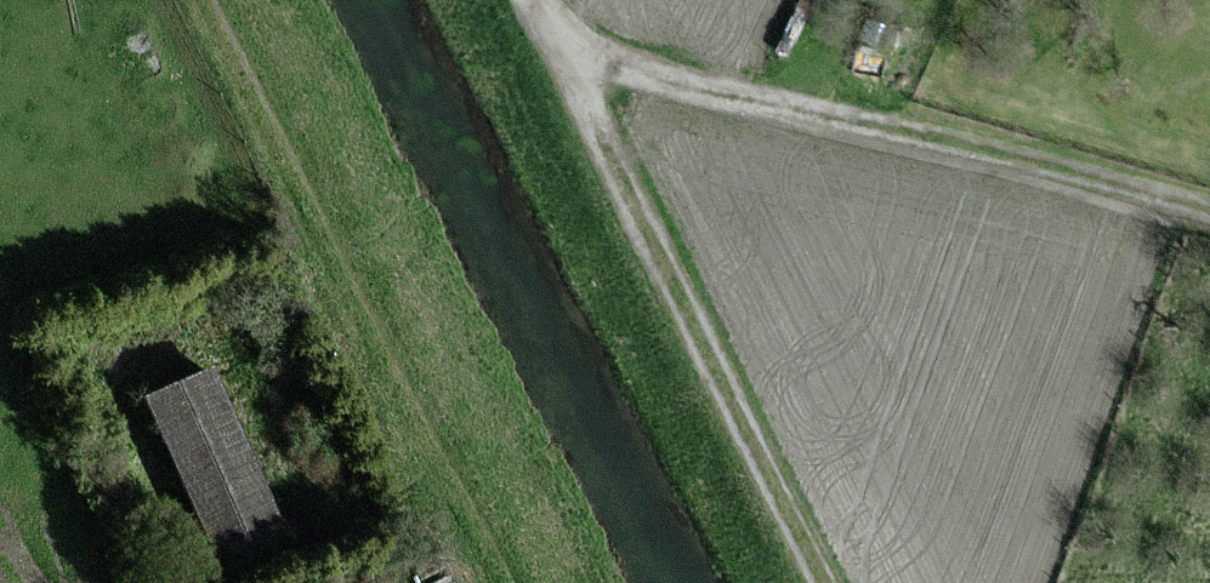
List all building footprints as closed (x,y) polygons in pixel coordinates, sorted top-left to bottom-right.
[(211,377),(156,401),(216,538),(271,514),(211,377)]
